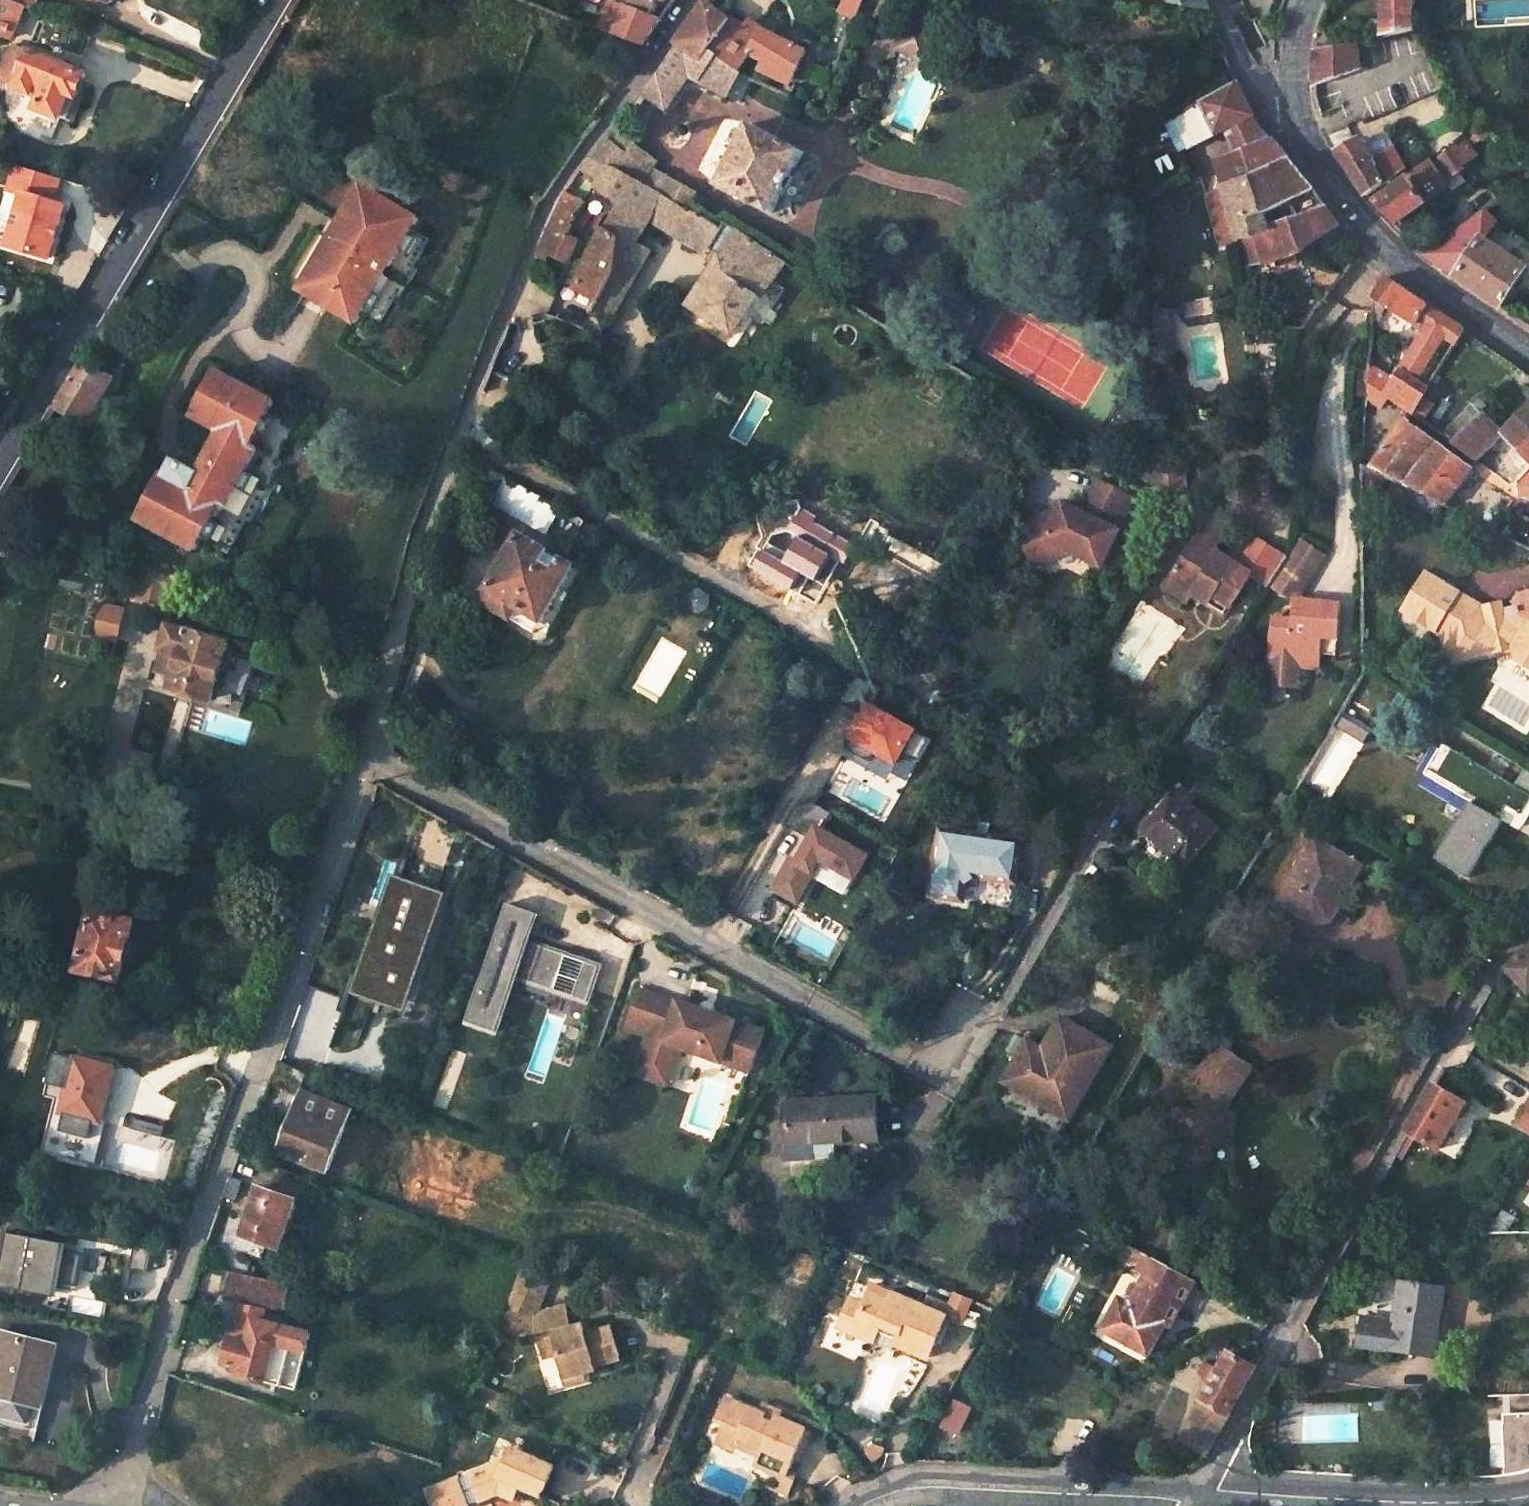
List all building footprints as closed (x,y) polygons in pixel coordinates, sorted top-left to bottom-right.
[(9,41),(22,6),(31,10),(35,0),(0,0),(0,37),(9,41)] [(566,21),(585,29),(587,24),(643,49),(658,22),(611,0),(575,0),(566,21)] [(1163,5),(1205,15),(1199,0),(1163,0),(1163,5)] [(1385,38),(1418,32),(1417,0),(1383,0),(1385,38)] [(755,39),(728,20),(720,14),(704,3),(674,44),(678,46),(643,96),(667,106),(691,72),(728,93),(741,70),(752,52),(768,58),(762,71),(783,81),(791,78),(804,52),(761,32),(755,39)] [(910,19),(897,47),(925,60),(938,31),(910,19)] [(1311,71),(1314,87),(1360,69),(1357,44),(1314,52),(1311,71)] [(1218,45),(1205,45),(1210,60),(1223,57),(1218,45)] [(30,54),(16,90),(40,100),(35,112),(60,122),(62,119),(72,123),(80,102),(75,101),(85,77),(30,54)] [(1184,149),(1231,127),(1252,118),(1248,111),(1234,84),(1193,104),(1168,120),(1184,149)] [(1252,118),(1231,127),(1243,150),(1269,141),(1259,130),(1253,120),(1252,118)] [(803,150),(750,121),(719,182),(770,211),(803,150)] [(1166,130),(1135,148),(1146,168),(1136,173),(1147,192),(1188,169),(1166,130)] [(644,186),(628,179),(637,164),(604,142),(602,140),(581,164),(577,170),(596,181),(591,189),(618,205),(599,234),(584,262),(574,290),(597,302),(612,276),(619,245),(630,252),(634,246),(649,220),(694,249),(698,242),(708,249),(729,222),(723,219),(719,225),(688,204),(696,190),(654,167),(644,186)] [(1361,140),(1336,152),(1351,174),(1366,195),(1406,167),(1393,150),(1374,162),(1361,140)] [(1239,241),(1247,264),(1281,259),(1295,254),(1308,245),(1299,219),(1325,210),(1318,199),(1304,183),(1299,176),(1269,141),(1243,150),(1214,159),(1231,217),(1239,241)] [(10,244),(58,258),(75,200),(58,195),(64,177),(13,162),(5,189),(25,195),(10,244)] [(1428,162),(1373,203),(1394,225),(1425,204),(1423,201),(1444,185),(1428,162)] [(585,203),(563,190),(551,207),(536,252),(547,255),(569,263),(578,242),(567,236),(577,220),(575,218),(585,203)] [(351,191),(289,295),(345,328),(351,318),(363,325),(380,297),(384,299),(399,274),(395,271),(411,243),(399,236),(406,224),(351,191)] [(1436,217),(1449,236),(1423,254),(1501,308),(1528,270),(1485,242),(1498,225),(1512,213),(1502,200),(1484,212),(1471,193),(1436,217)] [(16,216),(0,212),(0,213),(0,245),(8,247),(16,216)] [(739,229),(688,308),(732,336),(757,297),(765,302),(788,262),(739,229)] [(634,246),(630,252),(619,245),(612,276),(597,302),(590,315),(602,318),(609,319),(645,253),(634,246)] [(547,255),(536,252),(533,259),(544,264),(547,255)] [(1383,278),(1380,284),(1374,301),(1423,333),(1427,328),(1455,347),(1465,333),(1461,330),(1439,315),(1383,278)] [(1167,311),(1152,313),(1157,354),(1172,353),(1167,311)] [(1421,337),(1394,382),(1367,364),(1365,383),(1385,397),(1408,413),(1424,391),(1413,383),(1437,346),(1421,337)] [(56,406),(82,422),(105,383),(80,367),(56,406)] [(149,479),(126,523),(183,554),(206,510),(213,513),(241,452),(240,451),(264,407),(205,376),(181,420),(210,435),(187,477),(160,462),(151,480),(149,479)] [(1519,416),(1501,434),(1472,408),(1441,437),(1473,460),(1500,436),(1528,463),(1528,406),(1519,416)] [(1493,529),(1507,509),(1513,501),(1402,420),(1369,469),(1360,464),(1360,507),(1400,484),(1493,529)] [(1047,504),(1027,511),(1041,551),(1069,541),(1091,552),(1100,556),(1105,568),(1125,560),(1113,529),(1117,521),(1115,520),(1131,488),(1095,471),(1080,502),(1062,494),(1055,508),(1047,504)] [(550,533),(565,505),(504,472),(489,500),(550,533)] [(1519,485),(1521,495),(1528,498),(1528,475),(1519,485)] [(1513,501),(1507,509),(1528,519),(1528,510),(1513,501)] [(1041,551),(1027,511),(1017,514),(1031,555),(1041,551)] [(1205,528),(1170,580),(1192,594),(1191,596),(1207,606),(1212,598),(1229,610),(1249,579),(1268,590),(1269,589),(1287,562),(1256,541),(1237,570),(1214,555),(1224,540),(1205,528)] [(479,602),(511,621),(517,610),(541,624),(574,568),(518,536),(479,602)] [(1269,589),(1288,602),(1320,553),(1301,540),(1287,562),(1269,589)] [(1098,570),(1105,568),(1100,556),(1091,552),(1098,570)] [(577,562),(574,568),(541,624),(517,610),(511,621),(544,641),(587,568),(577,562)] [(106,602),(111,579),(63,568),(44,652),(91,662),(97,637),(120,642),(128,607),(106,602)] [(1528,670),(1528,591),(1526,592),(1523,593),(1520,596),(1518,598),(1516,601),(1515,604),(1514,606),(1503,609),(1505,619),(1485,623),(1481,607),(1423,570),(1399,609),(1441,635),(1448,662),(1512,647),(1515,662),(1528,670)] [(141,572),(134,599),(164,607),(169,589),(179,591),(181,582),(141,572)] [(803,598),(767,579),(762,588),(797,608),(803,598)] [(1186,604),(1191,596),(1192,594),(1170,580),(1164,590),(1186,604)] [(1224,617),(1229,610),(1212,598),(1207,606),(1224,617)] [(1501,601),(1481,607),(1485,623),(1505,619),(1503,609),(1501,601)] [(1286,622),(1267,620),(1264,656),(1296,659),(1294,671),(1314,672),(1316,657),(1318,639),(1333,640),(1336,606),(1288,602),(1286,622)] [(168,628),(160,653),(180,659),(170,692),(211,705),(228,646),(168,628)] [(1333,640),(1318,639),(1316,657),(1332,659),(1333,640)] [(1294,671),(1296,659),(1264,656),(1263,668),(1294,671)] [(904,765),(924,726),(872,699),(852,738),(904,765)] [(1357,747),(1364,736),(1336,719),(1329,730),(1357,747)] [(1500,821),(1494,817),(1497,811),(1501,813),(1505,806),(1520,814),(1528,799),(1528,771),(1526,770),(1517,786),(1447,745),(1431,772),(1474,797),(1436,861),(1465,879),(1500,821)] [(1172,793),(1140,830),(1184,869),(1217,830),(1172,793)] [(774,891),(805,905),(824,862),(864,879),(878,848),(822,824),(806,861),(790,855),(774,891)] [(940,830),(929,897),(962,902),(964,885),(976,878),(1015,884),(1021,841),(940,830)] [(1313,845),(1276,907),(1292,917),(1295,912),(1300,916),(1307,917),(1318,917),(1325,913),(1331,907),(1336,910),(1359,872),(1313,845)] [(163,851),(144,846),(141,857),(160,862),(163,851)] [(394,1009),(436,889),(387,872),(370,919),(374,920),(365,946),(361,944),(345,992),(394,1009)] [(506,904),(465,1022),(495,1033),(514,978),(553,991),(565,956),(535,946),(532,954),(524,951),(527,943),(537,916),(506,904)] [(89,912),(74,972),(118,982),(123,961),(133,964),(138,944),(128,943),(133,923),(89,912)] [(532,954),(535,946),(527,943),(524,951),(532,954)] [(1506,968),(1528,990),(1528,945),(1506,968)] [(585,988),(581,1001),(587,1003),(599,968),(585,964),(578,985),(585,988)] [(290,1054),(329,1062),(344,995),(305,987),(290,1054)] [(639,992),(625,1030),(646,1038),(643,1047),(676,1059),(680,1049),(731,1068),(748,1074),(763,1034),(677,1003),(677,1005),(639,992)] [(1030,1033),(1003,1078),(1048,1105),(1053,1097),(1072,1109),(1112,1039),(1066,1011),(1047,1043),(1030,1033)] [(1170,1113),(1168,1143),(1184,1143),(1183,1164),(1209,1165),(1210,1146),(1230,1147),(1232,1116),(1225,1116),(1226,1105),(1250,1069),(1212,1044),(1188,1081),(1201,1089),(1200,1114),(1170,1113)] [(676,1059),(643,1047),(632,1075),(666,1088),(676,1059)] [(110,1069),(71,1060),(57,1113),(64,1115),(92,1121),(98,1096),(103,1097),(110,1069)] [(279,1065),(272,1084),(302,1094),(308,1076),(279,1065)] [(743,1088),(748,1074),(731,1068),(726,1082),(743,1088)] [(1428,1093),(1400,1144),(1406,1147),(1411,1138),(1437,1152),(1463,1105),(1431,1088),(1428,1093)] [(354,1112),(304,1094),(282,1155),(330,1173),(354,1112)] [(103,1097),(98,1096),(92,1121),(64,1115),(62,1126),(100,1135),(109,1099),(103,1097)] [(875,1096),(787,1101),(790,1153),(817,1151),(815,1139),(878,1135),(875,1096)] [(1528,1131),(1528,1098),(1515,1122),(1528,1131)] [(1406,1147),(1400,1144),(1394,1156),(1399,1159),(1406,1147)] [(250,1199),(244,1218),(250,1220),(243,1237),(281,1251),(299,1203),(261,1189),(256,1201),(250,1199)] [(1517,1217),(1500,1207),(1494,1217),(1507,1224),(1510,1220),(1514,1222),(1517,1217)] [(80,1299),(89,1248),(5,1232),(0,1259),(0,1284),(80,1299)] [(1144,1253),(1119,1300),(1130,1306),(1155,1259),(1144,1253)] [(1119,1300),(1104,1328),(1149,1352),(1166,1323),(1164,1321),(1188,1277),(1155,1259),(1130,1306),(1119,1300)] [(552,1275),(523,1263),(500,1326),(541,1342),(544,1356),(558,1352),(566,1377),(583,1373),(596,1369),(594,1363),(620,1356),(613,1328),(588,1334),(585,1324),(574,1327),(568,1306),(535,1315),(552,1275)] [(232,1272),(227,1293),(283,1305),(288,1283),(232,1272)] [(1362,1324),(1359,1345),(1396,1350),(1433,1353),(1441,1288),(1400,1283),(1395,1321),(1394,1328),(1362,1324)] [(853,1327),(875,1336),(881,1321),(900,1329),(895,1339),(928,1354),(946,1314),(893,1292),(890,1301),(870,1292),(864,1304),(850,1298),(841,1316),(855,1323),(853,1327)] [(1363,1317),(1362,1324),(1394,1328),(1395,1321),(1363,1317)] [(0,1352),(0,1419),(35,1427),(46,1381),(41,1380),(49,1344),(33,1341),(34,1338),(5,1331),(0,1352)] [(234,1337),(225,1364),(242,1370),(240,1376),(264,1384),(277,1344),(253,1335),(250,1343),(234,1337)] [(1222,1363),(1179,1437),(1206,1452),(1248,1377),(1222,1363)] [(583,1373),(566,1377),(568,1385),(586,1380),(583,1373)] [(478,1383),(471,1400),(505,1415),(513,1399),(478,1383)] [(1511,1394),(1513,1472),(1525,1470),(1528,1469),(1528,1393),(1511,1394)] [(728,1399),(718,1421),(726,1423),(717,1441),(737,1450),(739,1446),(761,1455),(757,1464),(774,1471),(786,1476),(788,1472),(806,1429),(778,1417),(775,1424),(763,1419),(764,1414),(761,1413),(728,1399)] [(763,1419),(775,1424),(778,1417),(780,1411),(764,1405),(761,1413),(764,1414),(763,1419)] [(857,1434),(856,1452),(865,1449),(870,1438),(857,1434)] [(509,1463),(472,1475),(479,1500),(499,1494),(516,1501),(523,1486),(545,1495),(557,1468),(515,1449),(509,1463)] [(788,1472),(786,1476),(774,1471),(769,1483),(788,1491),(796,1474),(788,1472)] [(479,1500),(481,1505),(497,1500),(509,1505),(514,1505),(516,1501),(499,1494),(479,1500)]
